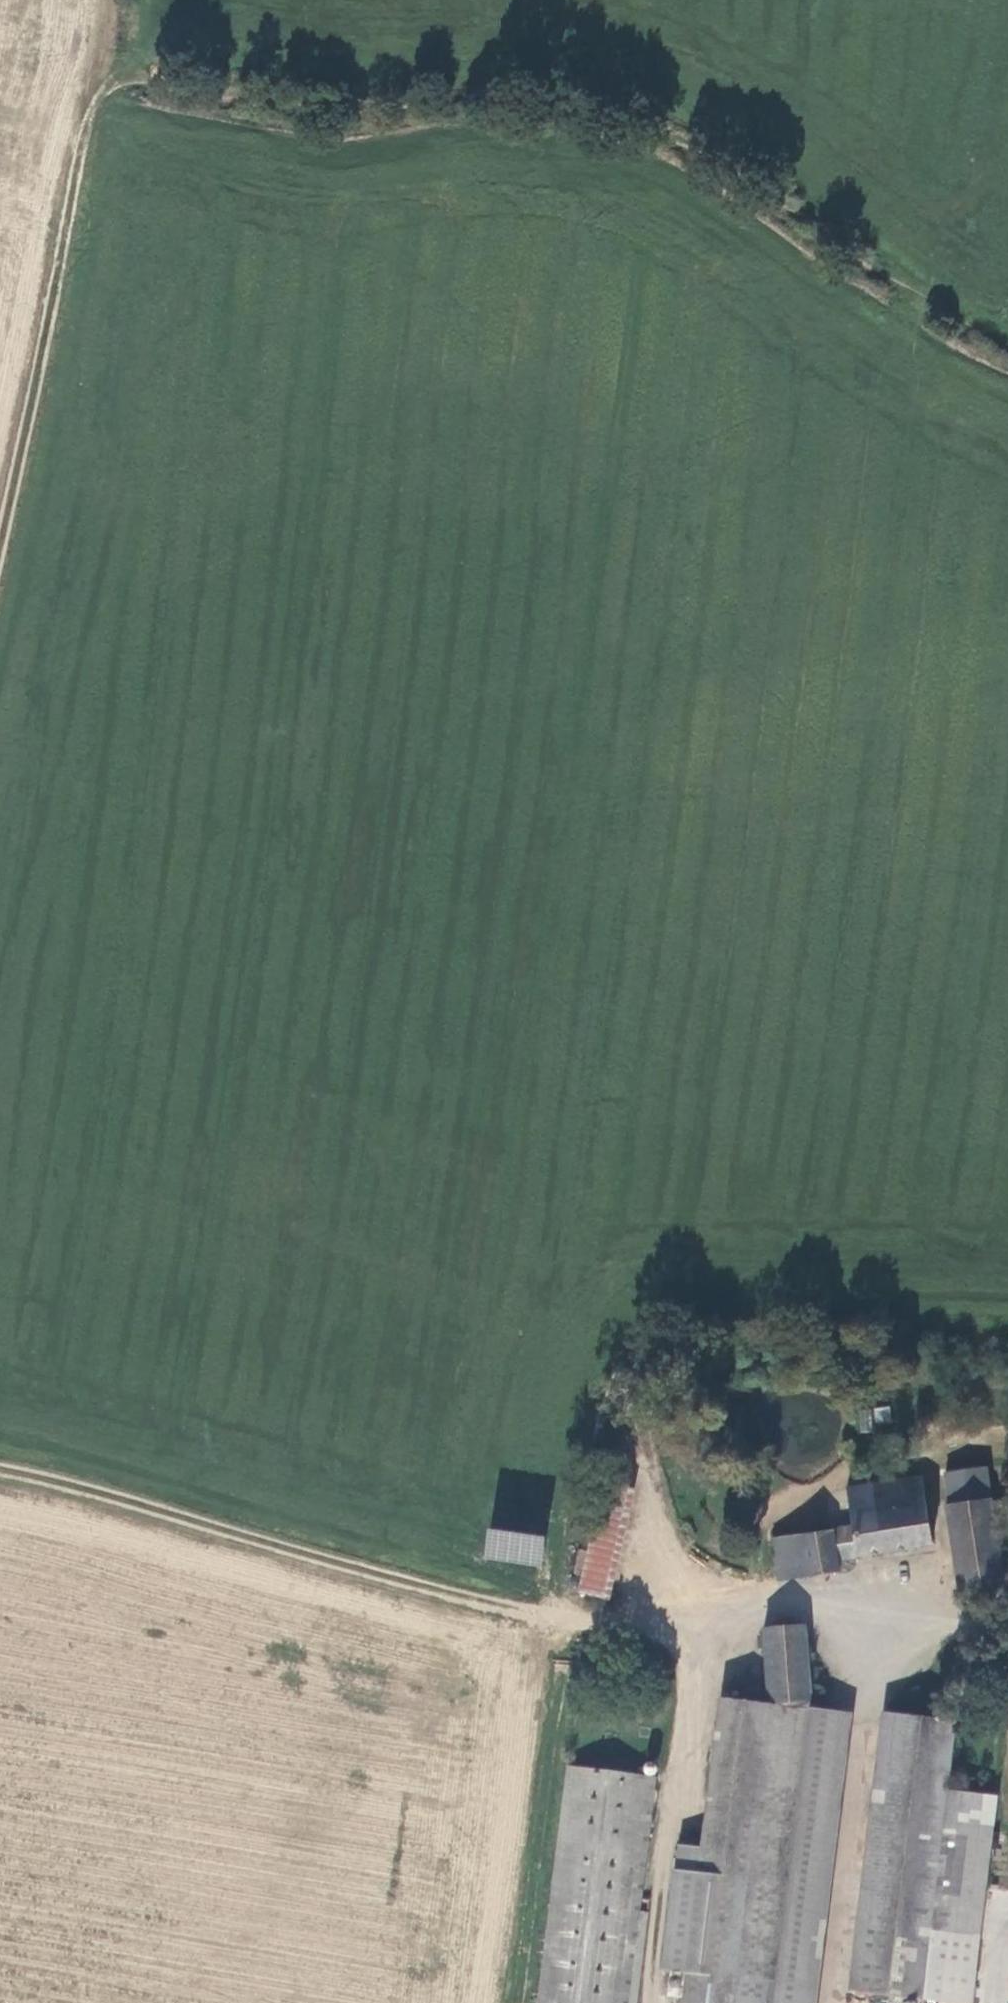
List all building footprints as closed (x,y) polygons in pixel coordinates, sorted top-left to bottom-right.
[(995,1467),(949,1475),(953,1504),(996,1497),(1000,1496),(995,1467)] [(941,1543),(923,1479),(922,1475),(851,1486),(858,1527),(780,1539),(787,1581),(847,1573),(845,1559),(941,1543)] [(607,1598),(632,1489),(608,1483),(584,1593),(607,1598)] [(953,1504),(966,1591),(1007,1584),(1007,1576),(1003,1547),(1007,1546),(1007,1518),(1000,1519),(996,1497),(953,1504)] [(483,1561),(542,1566),(545,1535),(486,1529),(483,1561)] [(811,1628),(769,1630),(774,1704),(814,1704),(811,1628)] [(774,1704),(728,1699),(708,1849),(692,1974),(689,2002),(814,2002),(849,1716),(814,1712),(814,1704),(774,1704)] [(985,1940),(1004,1795),(955,1789),(963,1719),(897,1713),(860,1995),(927,2002),(936,1933),(985,1940)] [(660,1776),(574,1765),(543,2002),(632,2002),(660,1776)] [(708,1849),(685,1846),(669,1971),(692,1974),(708,1849)]
